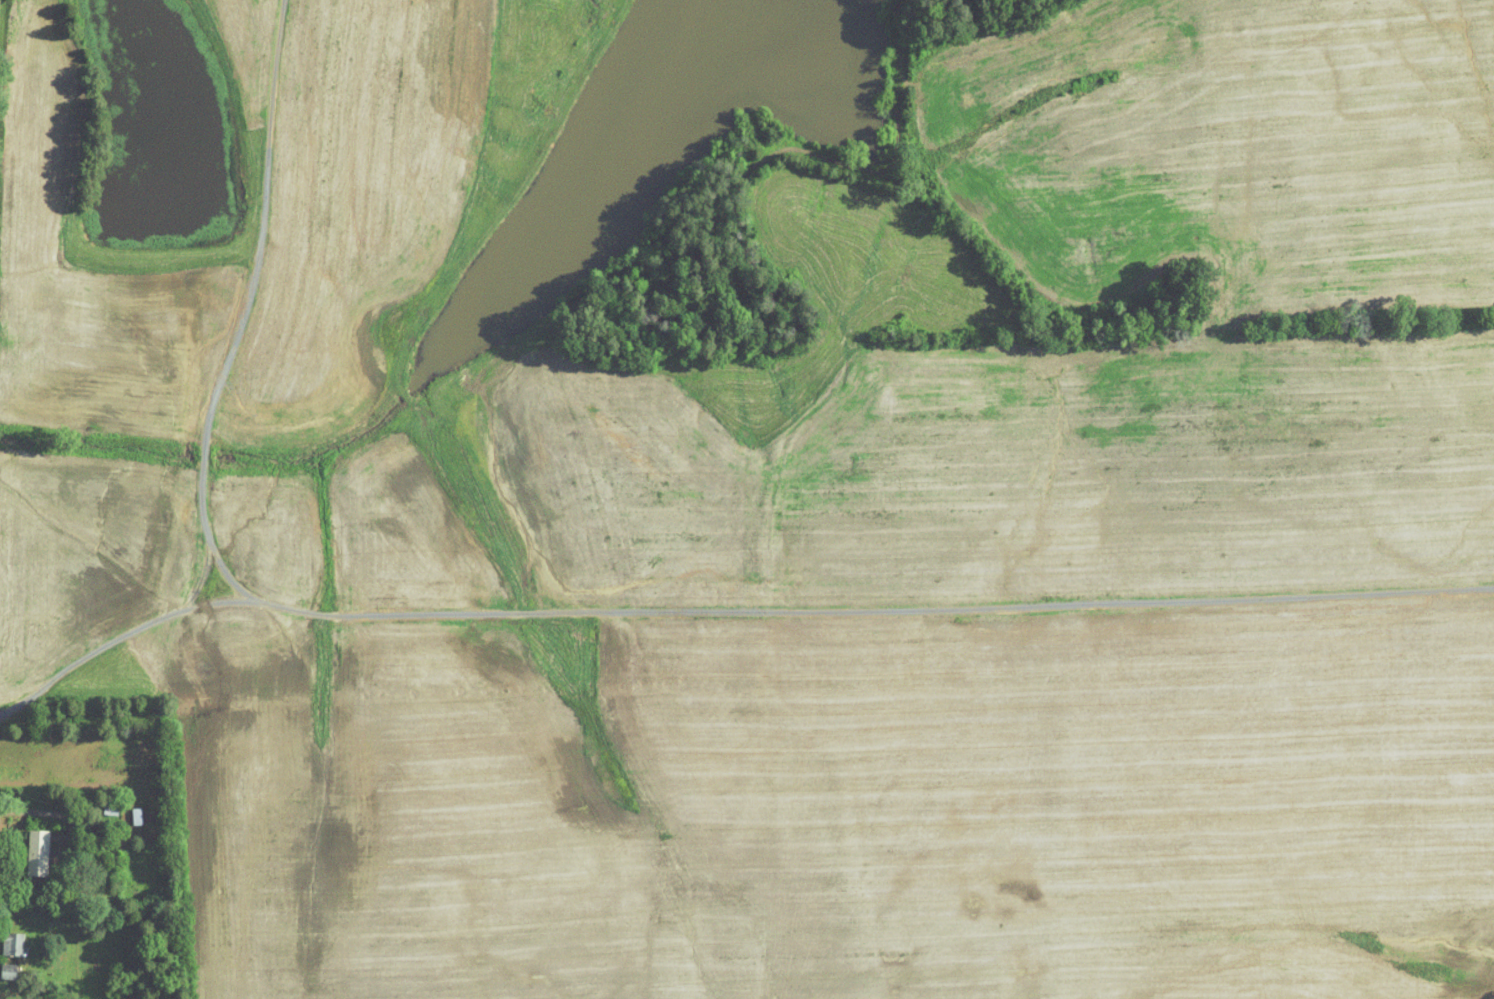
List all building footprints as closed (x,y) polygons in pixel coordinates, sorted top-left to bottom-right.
[(121,819),(130,819),(129,801),(120,802),(121,819)] [(36,870),(38,824),(17,823),(16,869),(36,870)]
